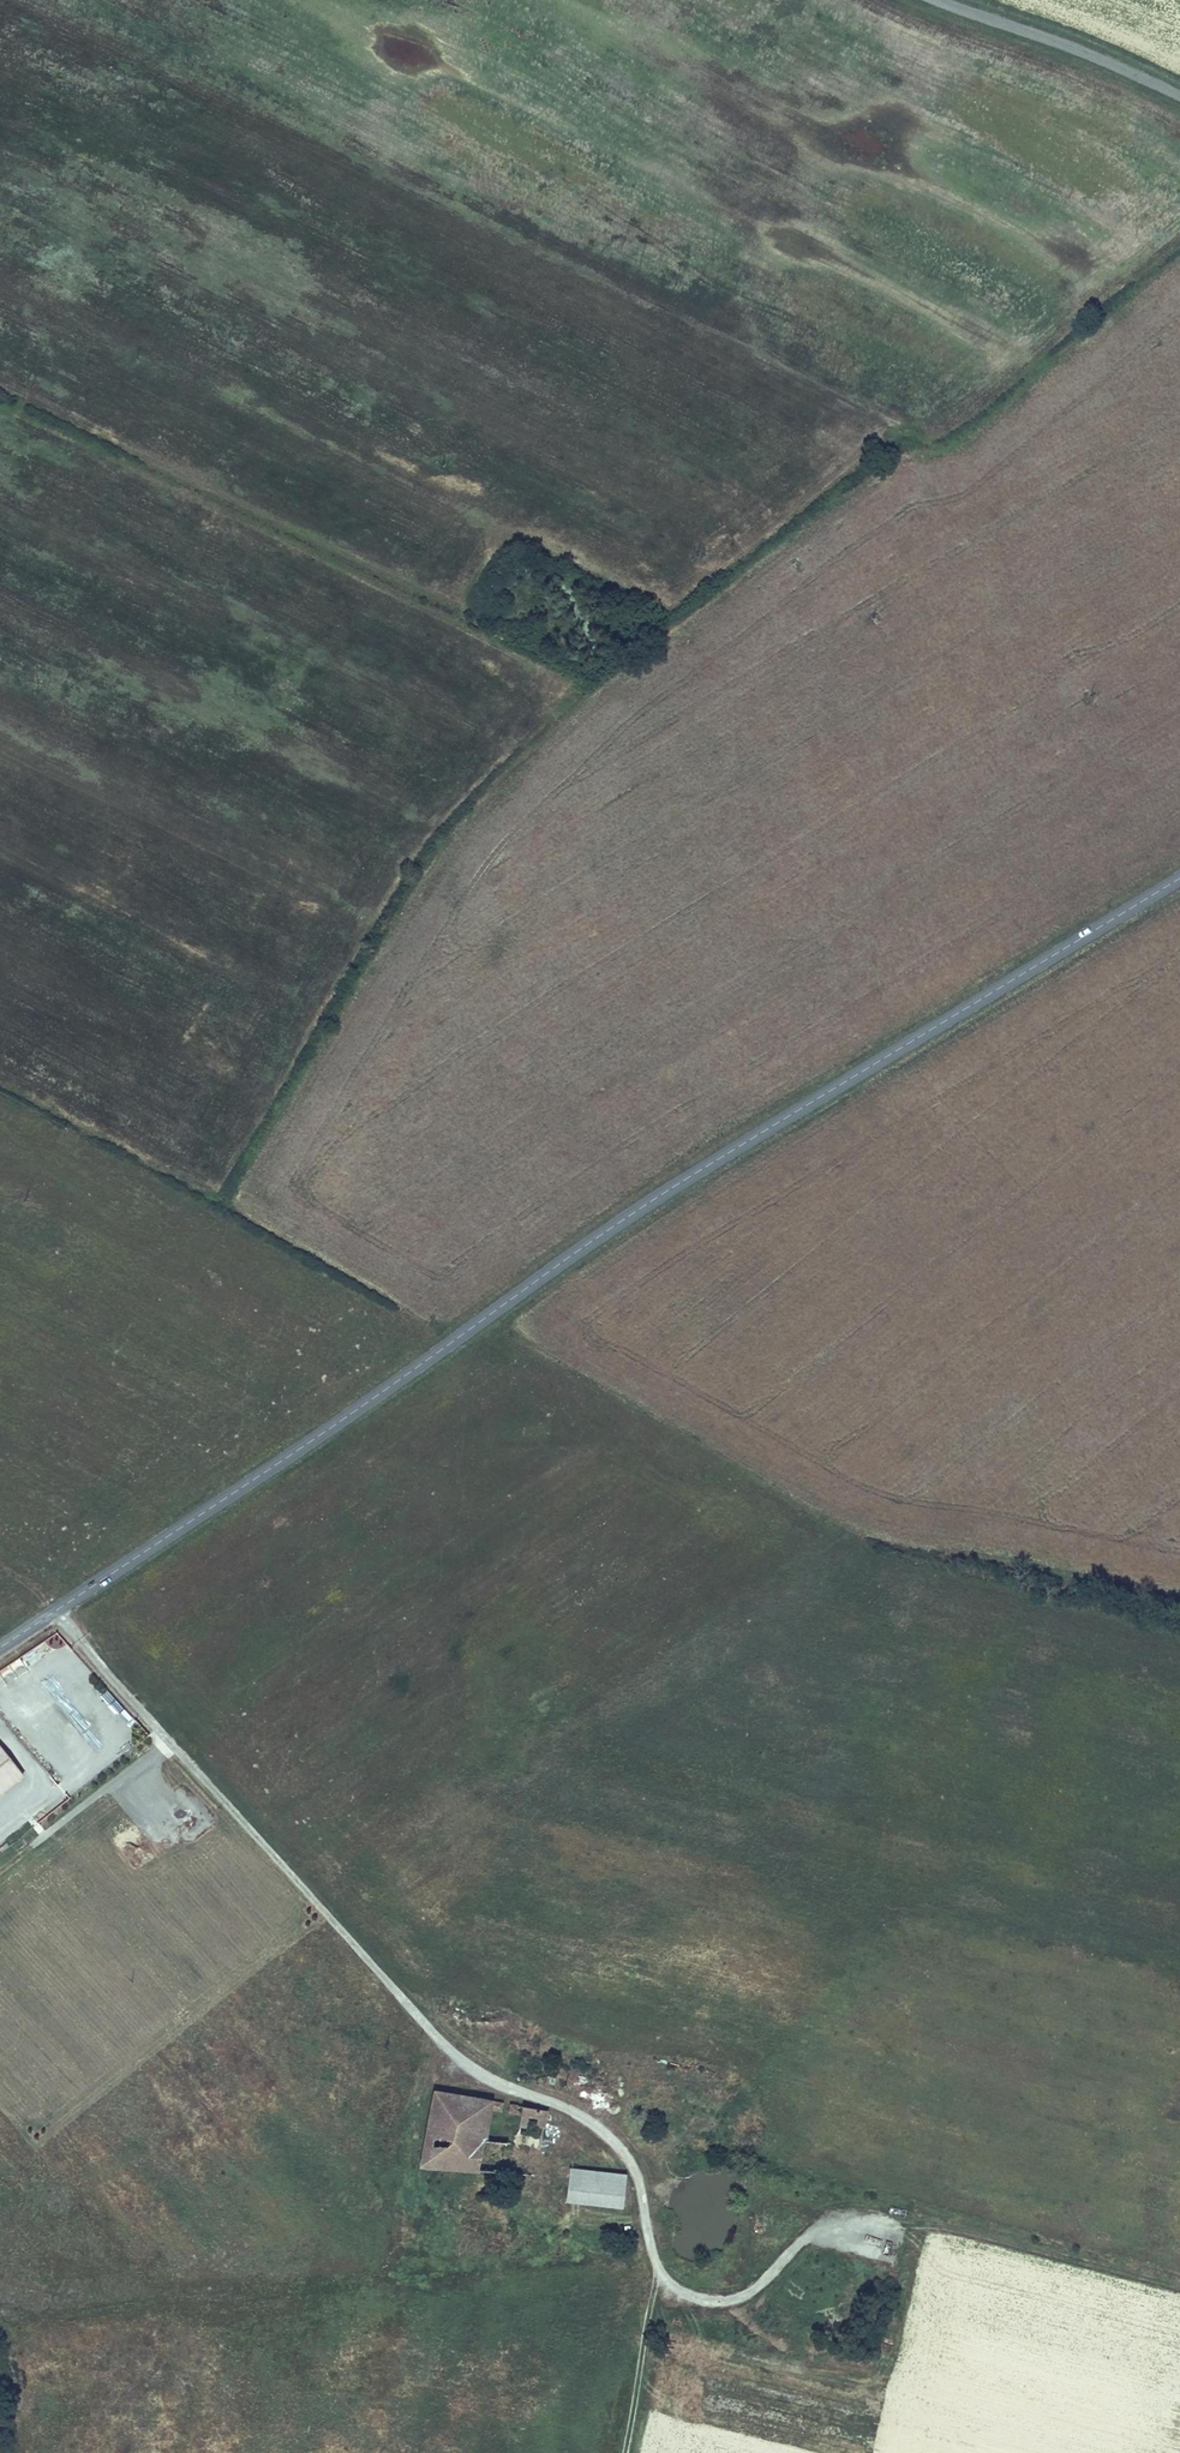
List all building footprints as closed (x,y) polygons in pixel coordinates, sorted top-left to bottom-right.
[(57,1632),(47,1640),(55,1651),(65,1643),(57,1632)] [(18,1676),(27,1670),(20,1658),(11,1663),(18,1676)] [(23,1776),(0,1747),(0,1793),(23,1776)] [(491,2101),(434,2092),(420,2166),(535,2176),(546,2111),(511,2105),(509,2112),(510,2113),(521,2114),(515,2145),(485,2140),(490,2109),(500,2111),(501,2110),(502,2103),(491,2101)] [(621,2208),(624,2183),(570,2177),(567,2202),(621,2208)]
